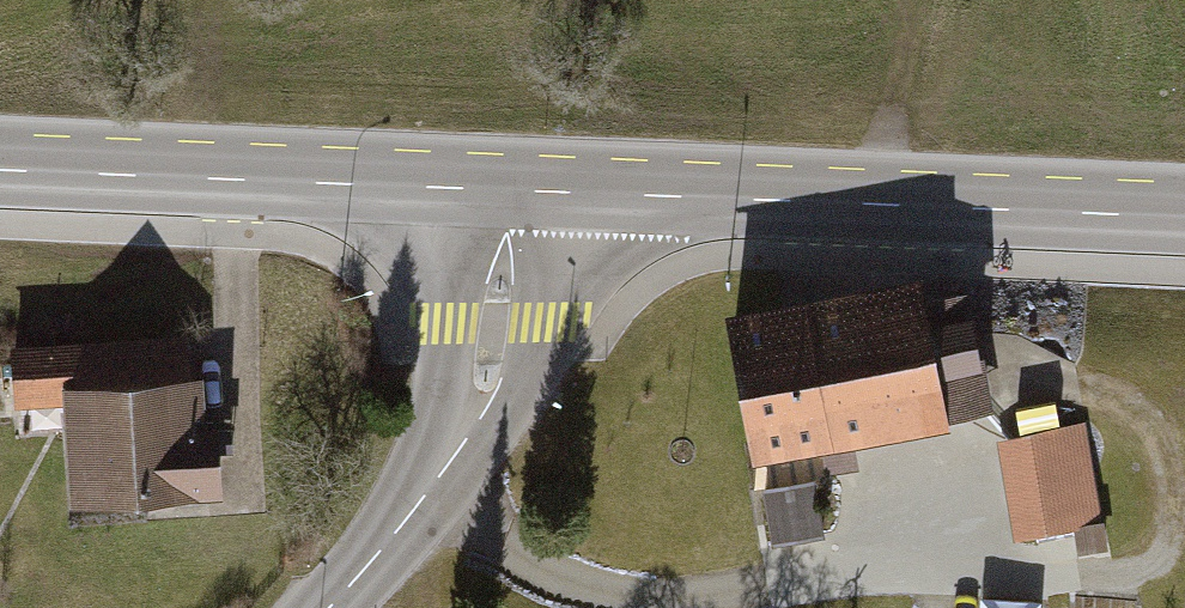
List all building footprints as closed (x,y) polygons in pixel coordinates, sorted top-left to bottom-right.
[(743,318),(772,458),(991,413),(969,307),(938,313),(932,279),(743,318)] [(75,409),(81,509),(225,501),(217,372),(194,373),(192,334),(20,344),(24,412),(75,409)] [(1004,441),(1026,546),(1080,535),(1083,551),(1115,544),(1089,423),(1004,441)] [(765,491),(776,548),(826,539),(816,482),(765,491)] [(985,607),(1041,607),(1042,595),(986,591),(985,607)]
